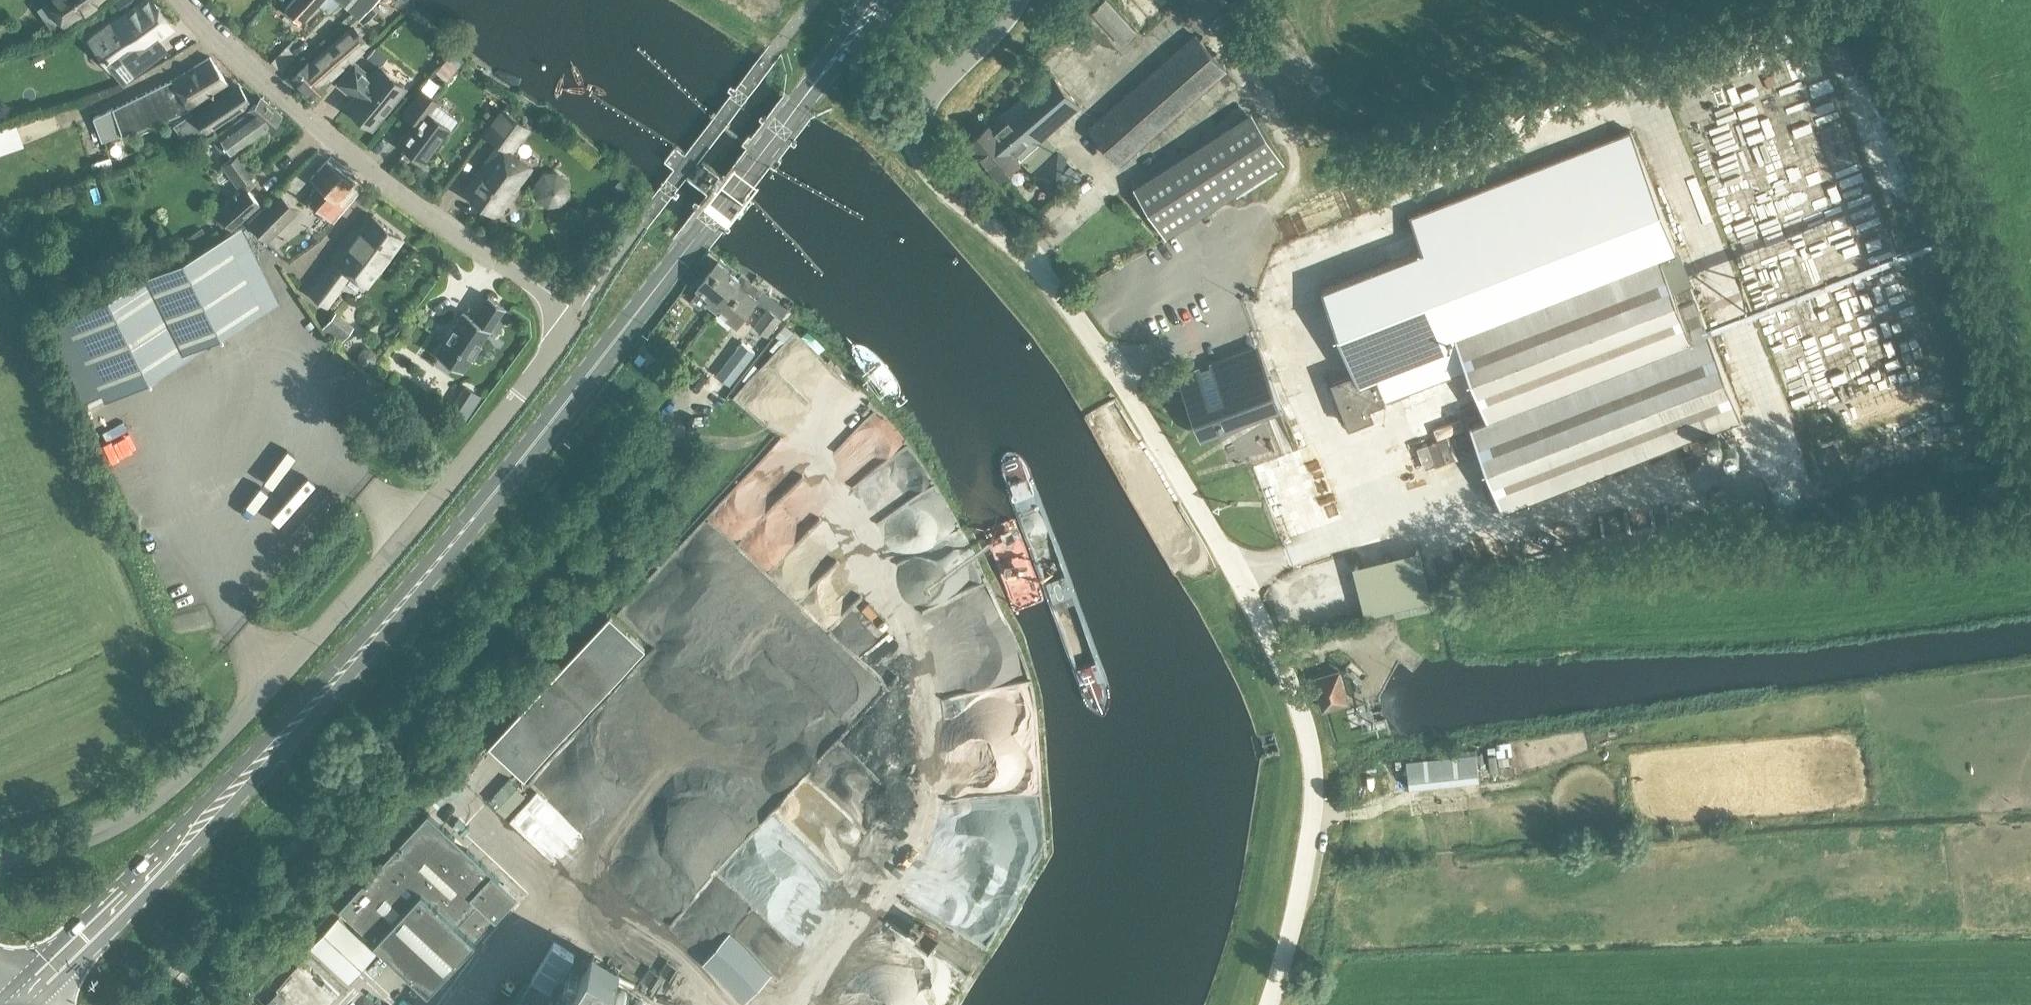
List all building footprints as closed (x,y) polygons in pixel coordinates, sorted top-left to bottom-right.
[(51,1),(46,5),(60,23),(64,19),(67,22),(97,0),(50,0),(51,1)] [(151,0),(143,0),(88,40),(111,71),(125,61),(134,74),(165,51),(156,38),(171,27),(151,0)] [(283,9),(297,22),(315,2),(327,13),(337,1),(356,18),(357,18),(371,3),(374,0),(291,0),(283,9)] [(1105,0),(1095,9),(1125,42),(1135,33),(1105,0)] [(371,3),(357,18),(363,24),(377,9),(371,3)] [(308,63),(291,78),(308,98),(337,70),(337,71),(367,46),(353,29),(324,54),(311,66),(308,63)] [(1225,69),(1195,35),(1089,128),(1118,162),(1225,69)] [(435,71),(446,80),(461,61),(451,53),(435,71)] [(198,120),(195,115),(190,107),(227,84),(209,58),(171,81),(171,80),(92,118),(101,141),(158,121),(168,117),(174,130),(198,120)] [(370,78),(354,64),(337,84),(353,98),(345,107),(370,129),(404,89),(379,68),(370,78)] [(989,123),(970,141),(1000,176),(1020,159),(1019,159),(1080,106),(1050,71),(990,124),(989,123)] [(195,115),(198,120),(204,129),(220,117),(220,118),(247,99),(238,86),(195,115)] [(447,128),(429,114),(438,103),(418,89),(400,113),(412,122),(396,144),(421,163),(447,128)] [(259,98),(258,98),(247,109),(250,112),(216,135),(232,156),(221,165),(240,191),(216,211),(230,228),(260,203),(246,187),(250,184),(246,179),(253,174),(235,149),(267,127),(279,115),(259,98)] [(527,129),(502,110),(484,134),(497,144),(461,192),(493,217),(530,169),(509,154),(527,129)] [(710,116),(727,129),(731,123),(715,110),(710,116)] [(1252,115),(1136,191),(1166,238),(1283,163),(1252,115)] [(1353,372),(1331,380),(1348,425),(1372,416),(1368,405),(1467,367),(1486,416),(1470,421),(1503,507),(1741,415),(1688,280),(1671,286),(1659,255),(1675,248),(1629,130),(1409,215),(1422,249),(1321,288),(1353,372)] [(1031,172),(1054,198),(1080,175),(1057,149),(1031,172)] [(335,201),(353,181),(326,160),(316,171),(310,179),(318,186),(305,200),(330,222),(343,207),(335,201)] [(557,170),(540,173),(533,183),(536,198),(548,207),(562,205),(570,193),(568,178),(557,170)] [(619,179),(614,184),(628,198),(633,193),(619,179)] [(278,193),(247,222),(265,240),(295,211),(278,193)] [(351,241),(349,239),(309,292),(326,305),(339,289),(330,282),(341,267),(350,274),(352,271),(364,280),(372,269),(375,271),(400,237),(371,215),(351,241)] [(669,225),(664,231),(670,235),(674,230),(669,225)] [(223,236),(63,318),(104,399),(207,347),(203,341),(261,311),(223,236)] [(698,288),(719,304),(738,278),(717,262),(698,288)] [(741,274),(738,278),(719,304),(715,308),(737,324),(762,291),(741,274)] [(461,311),(433,352),(459,370),(486,329),(493,334),(509,311),(486,296),(471,317),(461,311)] [(781,317),(768,308),(755,326),(768,335),(781,317)] [(834,348),(894,412),(917,388),(855,326),(834,348)] [(718,373),(730,383),(755,351),(743,342),(718,373)] [(1184,381),(1202,428),(1204,431),(1277,402),(1256,349),(1216,364),(1216,365),(1211,367),(1212,370),(1202,374),(1201,370),(1186,376),(1183,378),(1184,381)] [(655,379),(666,388),(667,389),(672,383),(675,378),(664,369),(655,379)] [(474,402),(463,394),(453,407),(464,415),(474,402)] [(1417,447),(1425,468),(1436,464),(1428,443),(1417,447)] [(610,617),(491,745),(570,818),(689,690),(610,617)] [(1347,701),(1338,671),(1310,679),(1315,693),(1318,692),(1323,708),(1347,701)] [(1489,754),(1496,753),(1495,746),(1488,747),(1489,754)] [(428,812),(340,907),(429,990),(517,896),(428,812)] [(378,952),(339,916),(311,946),(349,982),(378,952)] [(667,989),(623,963),(630,950),(600,932),(592,949),(559,929),(519,997),(534,1004),(658,1004),(667,989)] [(270,998),(277,1004),(280,1004),(285,999),(276,991),(270,998)]
